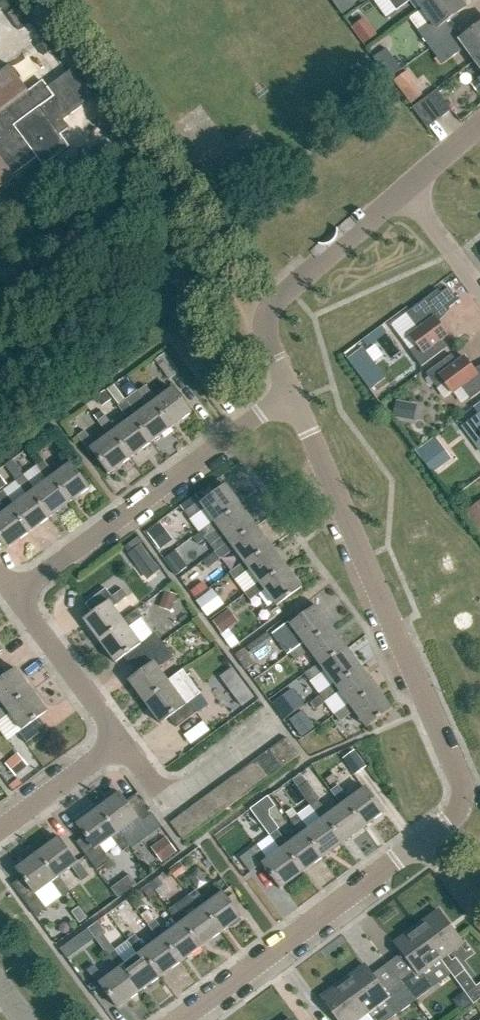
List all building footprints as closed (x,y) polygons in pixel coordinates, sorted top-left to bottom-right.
[(396,12),(412,0),(388,0),(396,12)] [(421,9),(433,0),(415,0),(421,9)] [(421,9),(431,22),(418,32),(430,49),(456,30),(449,21),(466,9),(460,0),(433,0),(421,9)] [(20,31),(28,25),(16,8),(7,14),(20,31)] [(364,45),(377,35),(365,18),(351,28),(364,45)] [(430,49),(443,65),(465,49),(475,62),(479,58),(479,27),(463,39),(456,30),(430,49)] [(44,56),(51,51),(44,41),(37,47),(44,56)] [(0,72),(0,140),(14,129),(12,127),(53,97),(48,89),(43,82),(28,93),(8,66),(0,72)] [(36,160),(38,159),(44,167),(69,148),(61,137),(70,130),(64,121),(94,99),(73,70),(48,89),(53,97),(12,127),(14,129),(0,140),(0,160),(6,168),(13,177),(36,160)] [(394,81),(410,104),(422,95),(413,82),(415,81),(407,71),(394,81)] [(471,85),(477,94),(479,92),(479,79),(471,85)] [(442,119),(452,112),(438,92),(427,99),(442,119)] [(63,176),(75,167),(68,157),(55,166),(63,176)] [(13,177),(6,168),(0,160),(0,186),(13,177)] [(458,301),(448,288),(441,294),(438,290),(406,314),(418,330),(410,336),(420,350),(412,356),(421,367),(446,349),(440,341),(448,336),(435,318),(458,301)] [(365,369),(381,357),(369,341),(352,353),(365,369)] [(156,360),(170,379),(180,372),(166,352),(156,360)] [(477,375),(464,358),(457,363),(451,355),(426,374),(435,386),(442,380),(452,394),(461,388),(470,400),(479,393),(479,372),(477,375)] [(114,396),(124,389),(118,382),(109,389),(114,396)] [(169,429),(190,414),(172,390),(156,402),(144,386),(137,392),(148,407),(151,405),(169,429)] [(102,407),(111,400),(104,391),(95,398),(102,407)] [(414,421),(417,405),(396,401),(393,418),(414,421)] [(151,405),(148,407),(135,417),(124,402),(116,407),(128,422),(131,420),(149,444),(169,429),(151,405)] [(131,420),(128,422),(115,432),(104,417),(96,423),(107,438),(111,435),(129,459),(149,444),(131,420)] [(107,475),(129,459),(111,435),(107,438),(94,447),(83,432),(76,438),(87,452),(89,451),(107,475)] [(435,469),(448,460),(432,439),(415,451),(430,471),(434,468),(435,469)] [(88,489),(70,465),(54,477),(43,462),(35,467),(46,483),(50,480),(67,504),(88,489)] [(50,480),(46,483),(33,493),(22,477),(15,482),(26,498),(30,495),(47,519),(67,504),(50,480)] [(240,507),(225,486),(201,503),(199,501),(184,512),(189,520),(204,509),(213,522),(215,525),(240,507)] [(47,519),(30,495),(26,498),(13,507),(2,492),(0,494),(0,504),(6,513),(9,510),(27,534),(47,519)] [(180,507),(184,512),(199,501),(195,495),(180,507)] [(478,529),(479,527),(479,511),(475,505),(465,512),(478,529)] [(255,527),(240,507),(215,525),(213,522),(199,533),(204,540),(219,529),(228,542),(230,545),(255,527)] [(6,513),(0,517),(0,542),(6,550),(27,534),(9,510),(6,513)] [(159,524),(148,532),(160,549),(171,541),(159,524)] [(271,547),(255,527),(230,545),(228,542),(214,553),(219,561),(234,550),(243,563),(245,566),(271,547)] [(149,557),(141,545),(129,554),(138,566),(149,557)] [(286,568),(271,547),(245,566),(243,563),(229,573),(234,581),(249,570),(258,583),(260,586),(286,568)] [(183,562),(186,560),(178,549),(166,559),(174,569),(176,567),(183,562)] [(180,572),(186,567),(183,562),(176,567),(180,572)] [(276,607),(301,589),(286,568),(260,586),(258,583),(244,594),(249,601),(264,591),(276,607)] [(127,598),(121,590),(111,598),(105,590),(84,605),(92,615),(83,622),(99,643),(124,624),(122,621),(112,609),(127,598)] [(207,616),(223,605),(212,590),(196,601),(207,616)] [(173,607),(176,595),(165,592),(161,604),(173,607)] [(294,612),(299,619),(314,607),(309,601),(294,612)] [(289,623),(275,634),(290,654),(305,643),(306,646),(331,627),(316,606),(314,607),(299,619),(290,625),(289,623)] [(137,611),(122,621),(124,624),(99,643),(116,665),(126,657),(133,666),(162,644),(155,634),(140,645),(128,629),(142,618),(137,611)] [(221,634),(234,625),(225,613),(213,622),(221,634)] [(305,643),(290,654),(295,661),(310,650),(320,664),(322,666),(346,648),(331,627),(306,646),(305,643)] [(266,632),(247,646),(253,654),(272,640),(266,632)] [(168,682),(159,670),(174,659),(162,644),(133,666),(140,675),(129,683),(145,704),(170,685),(168,682)] [(320,664),(305,674),(311,682),(325,671),(335,684),(337,687),(362,668),(346,648),(322,666),(320,664)] [(245,670),(255,663),(244,649),(235,656),(245,670)] [(335,684),(320,695),(325,701),(340,691),(350,704),(352,707),(377,689),(362,668),(337,687),(335,684)] [(31,692),(16,670),(5,678),(0,671),(0,702),(4,707),(6,710),(31,692)] [(170,719),(177,730),(198,714),(190,703),(201,695),(183,671),(168,682),(170,685),(145,704),(161,726),(170,719)] [(239,705),(251,696),(242,683),(229,692),(239,705)] [(272,705),(284,721),(305,705),(294,689),(272,705)] [(350,704),(335,715),(340,722),(355,711),(367,727),(392,709),(377,689),(352,707),(350,704)] [(47,713),(31,692),(6,710),(4,707),(0,710),(0,722),(9,715),(22,731),(17,734),(25,745),(46,730),(38,719),(47,713)] [(302,739),(319,726),(310,715),(293,727),(302,739)] [(190,741),(210,731),(205,723),(186,733),(190,741)] [(286,737),(277,744),(290,762),(300,755),(286,737)] [(290,762),(277,744),(268,751),(281,768),(290,762)] [(343,759),(355,775),(367,767),(355,750),(343,759)] [(281,768),(268,751),(259,757),(272,775),(281,768)] [(16,777),(28,766),(17,754),(5,764),(16,777)] [(272,775),(259,757),(250,764),(264,781),(272,775)] [(264,781),(250,764),(242,770),(255,788),(264,781)] [(255,788),(242,770),(233,776),(246,794),(255,788)] [(330,785),(337,780),(333,775),(326,780),(330,785)] [(246,794),(233,776),(224,783),(237,801),(246,794)] [(237,801),(224,783),(215,789),(228,807),(237,801)] [(383,815),(364,790),(348,802),(338,788),(330,793),(341,808),(344,806),(362,831),(383,815)] [(228,807),(215,789),(206,796),(220,814),(228,807)] [(143,839),(151,834),(143,823),(151,817),(136,797),(126,804),(120,796),(98,811),(117,836),(120,834),(133,824),(143,839)] [(220,814),(206,796),(198,802),(211,820),(220,814)] [(268,797),(257,805),(263,813),(274,805),(268,797)] [(211,820),(198,802),(189,809),(202,827),(211,820)] [(344,806),(341,808),(328,817),(317,803),(310,808),(321,823),(324,821),(342,845),(362,831),(344,806)] [(202,827),(189,809),(180,815),(193,833),(202,827)] [(130,848),(120,834),(117,836),(98,811),(77,826),(85,838),(76,844),(97,873),(110,863),(100,849),(112,839),(123,854),(130,848)] [(193,833),(180,815),(170,823),(183,840),(193,833)] [(324,821),(321,823),(308,832),(297,818),(290,823),(301,837),(303,835),(322,860),(342,845),(324,821)] [(303,835),(301,837),(288,847),(277,832),(270,838),(280,852),(283,850),(301,875),(322,860),(303,835)] [(162,863),(177,852),(165,837),(151,848),(162,863)] [(90,878),(78,862),(76,864),(59,840),(37,856),(56,881),(59,878),(72,869),(82,884),(90,878)] [(283,850),(280,852),(268,862),(257,847),(250,853),(261,868),(263,867),(281,890),(301,875),(283,850)] [(69,893),(59,878),(56,881),(37,856),(16,871),(22,879),(12,886),(35,918),(46,911),(35,896),(51,884),(62,898),(69,893)] [(176,879),(186,871),(181,864),(170,871),(176,879)] [(197,886),(207,878),(199,867),(189,875),(197,886)] [(155,891),(163,885),(158,878),(150,884),(155,891)] [(150,900),(157,895),(149,885),(142,890),(150,900)] [(241,919),(223,894),(207,906),(196,892),(189,897),(199,912),(202,910),(221,934),(241,919)] [(136,909),(143,904),(140,900),(133,905),(136,909)] [(202,910),(199,912),(187,921),(176,907),(169,912),(179,927),(182,924),(200,949),(221,934),(202,910)] [(439,913),(417,929),(440,960),(441,960),(455,979),(465,971),(456,958),(452,961),(448,955),(462,944),(439,913)] [(88,926),(96,937),(109,928),(101,917),(88,926)] [(182,924),(179,927),(166,936),(156,922),(148,927),(159,941),(162,939),(180,964),(200,949),(182,924)] [(419,977),(440,960),(417,929),(395,945),(419,977)] [(162,939),(159,941),(146,951),(136,936),(128,942),(139,956),(142,954),(160,979),(180,964),(162,939)] [(69,961),(82,951),(74,941),(62,950),(69,961)] [(142,954),(139,956),(126,966),(115,951),(108,957),(118,971),(121,969),(140,994),(160,979),(142,954)] [(121,969),(118,971),(106,981),(95,966),(88,972),(99,987),(101,985),(119,1009),(140,994),(121,969)] [(367,1015),(388,999),(365,967),(344,983),(367,1015)] [(411,977),(401,984),(415,1003),(433,989),(425,979),(417,985),(411,977)] [(367,1015),(344,983),(322,999),(338,1019),(359,1019),(367,1015)] [(415,1003),(401,984),(391,991),(397,999),(388,1006),(396,1016),(415,1003)] [(479,1000),(479,987),(468,996),(467,997),(472,1003),(473,1005),(479,1000)] [(467,997),(468,996),(464,991),(452,1000),(461,1011),(472,1003),(467,997)]
